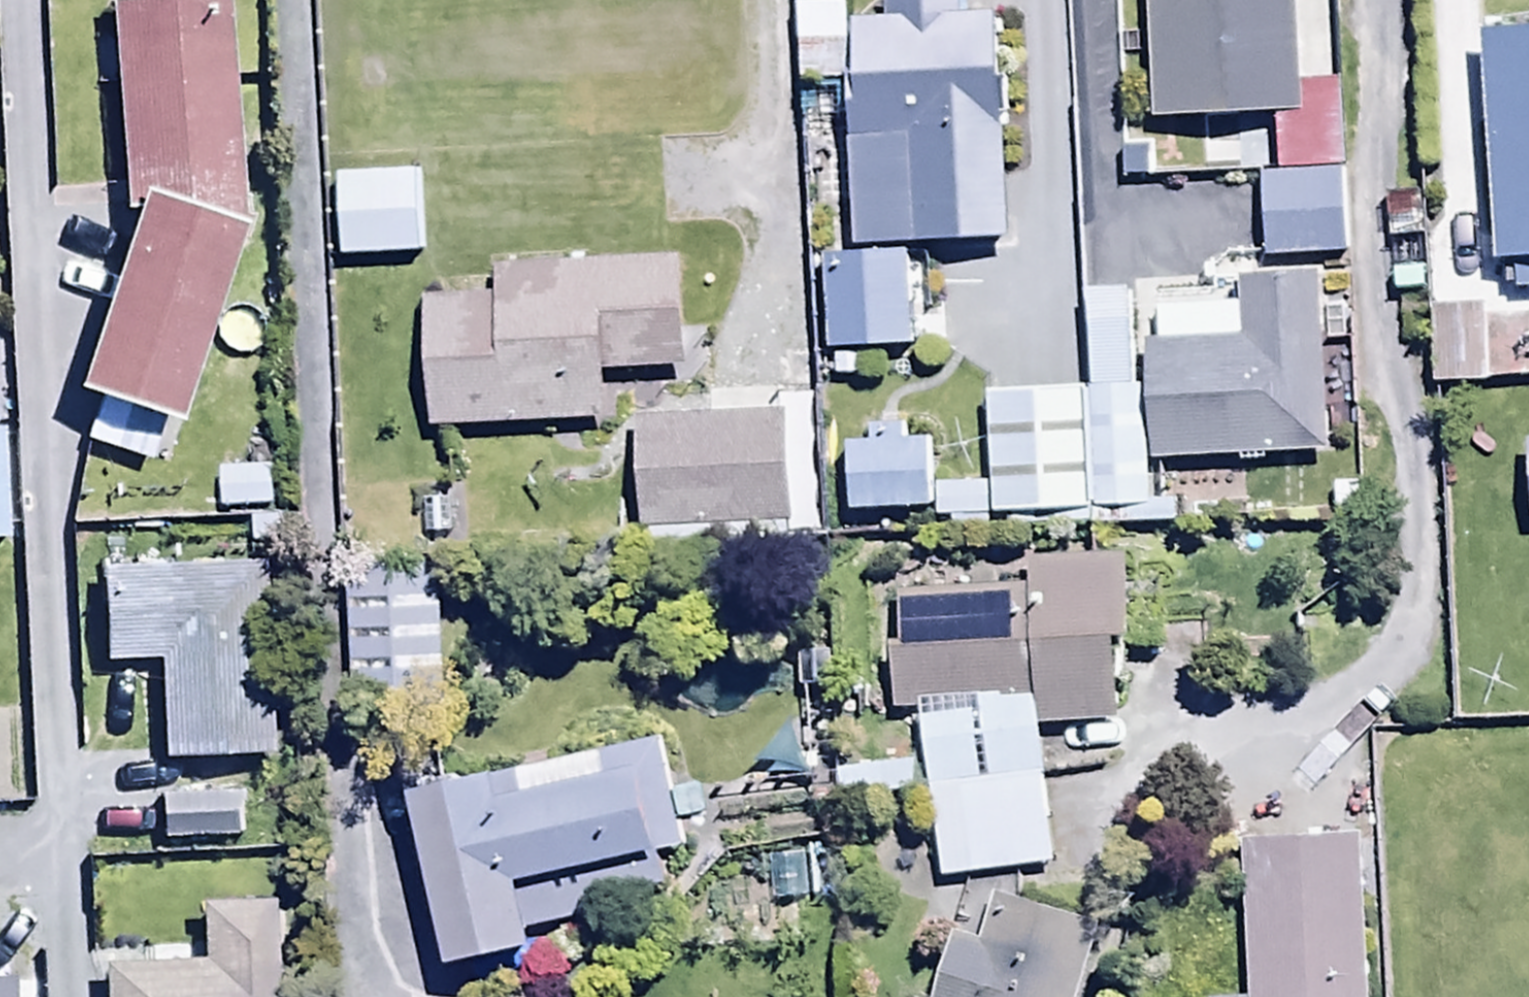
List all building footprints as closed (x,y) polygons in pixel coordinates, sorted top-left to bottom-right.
[(853,28),(853,80),(846,80),(846,147),(855,147),(855,252),(1003,252),(1005,124),(1000,24),(960,24),(960,0),(886,0),(886,28),(853,28)] [(1154,127),(1278,122),(1280,167),(1347,164),(1344,87),(1301,89),(1297,0),(1149,0),(1154,127)] [(109,10),(124,221),(130,216),(71,406),(181,440),(246,234),(233,232),(217,2),(109,10)] [(1483,38),(1492,266),(1519,265),(1520,291),(1528,291),(1528,36),(1483,38)] [(419,174),(340,177),(343,262),(423,259),(419,174)] [(1332,182),(1262,180),(1261,264),(1331,265),(1332,182)] [(911,260),(825,261),(825,354),(913,353),(911,260)] [(428,307),(431,432),(612,429),(611,379),(684,378),(682,266),(497,270),(498,306),(428,307)] [(1132,299),(1088,299),(1091,396),(1094,514),(1149,513),(1149,463),(1321,463),(1321,283),(1132,283),(1132,299)] [(1483,337),(1486,391),(1523,390),(1523,382),(1528,382),(1528,335),(1483,337)] [(1094,514),(1091,396),(987,399),(990,490),(932,492),(933,516),(933,525),(949,524),(949,531),(990,530),(990,517),(1020,517),(1021,531),(1095,529),(1094,514)] [(777,420),(636,422),(637,545),(814,543),(813,408),(777,408),(777,420)] [(872,446),(848,447),(851,520),(933,516),(932,492),(929,441),(905,442),(904,428),(871,429),(872,446)] [(0,439),(0,551),(9,551),(7,438),(0,439)] [(275,471),(218,474),(220,516),(277,514),(275,471)] [(1027,591),(896,594),(901,650),(886,651),(889,719),(919,717),(939,883),(1054,868),(1040,725),(1122,723),(1120,646),(1154,645),(1152,603),(1127,604),(1126,564),(1027,567),(1027,591)] [(270,572),(97,577),(100,675),(158,673),(161,767),(275,764),(270,572)] [(447,572),(348,574),(350,697),(449,695),(447,572)] [(656,746),(411,805),(450,977),(534,958),(528,933),(668,902),(659,861),(681,856),(656,746)] [(246,798),(162,801),(164,850),(248,847),(246,798)] [(1367,847),(1242,849),(1244,996),(1369,996),(1367,847)] [(995,901),(979,950),(954,941),(935,996),(1081,996),(1101,937),(995,901)] [(104,975),(105,996),(284,996),(282,911),(202,913),(203,973),(104,975)] [(15,987),(0,987),(0,996),(15,996),(15,987)]
